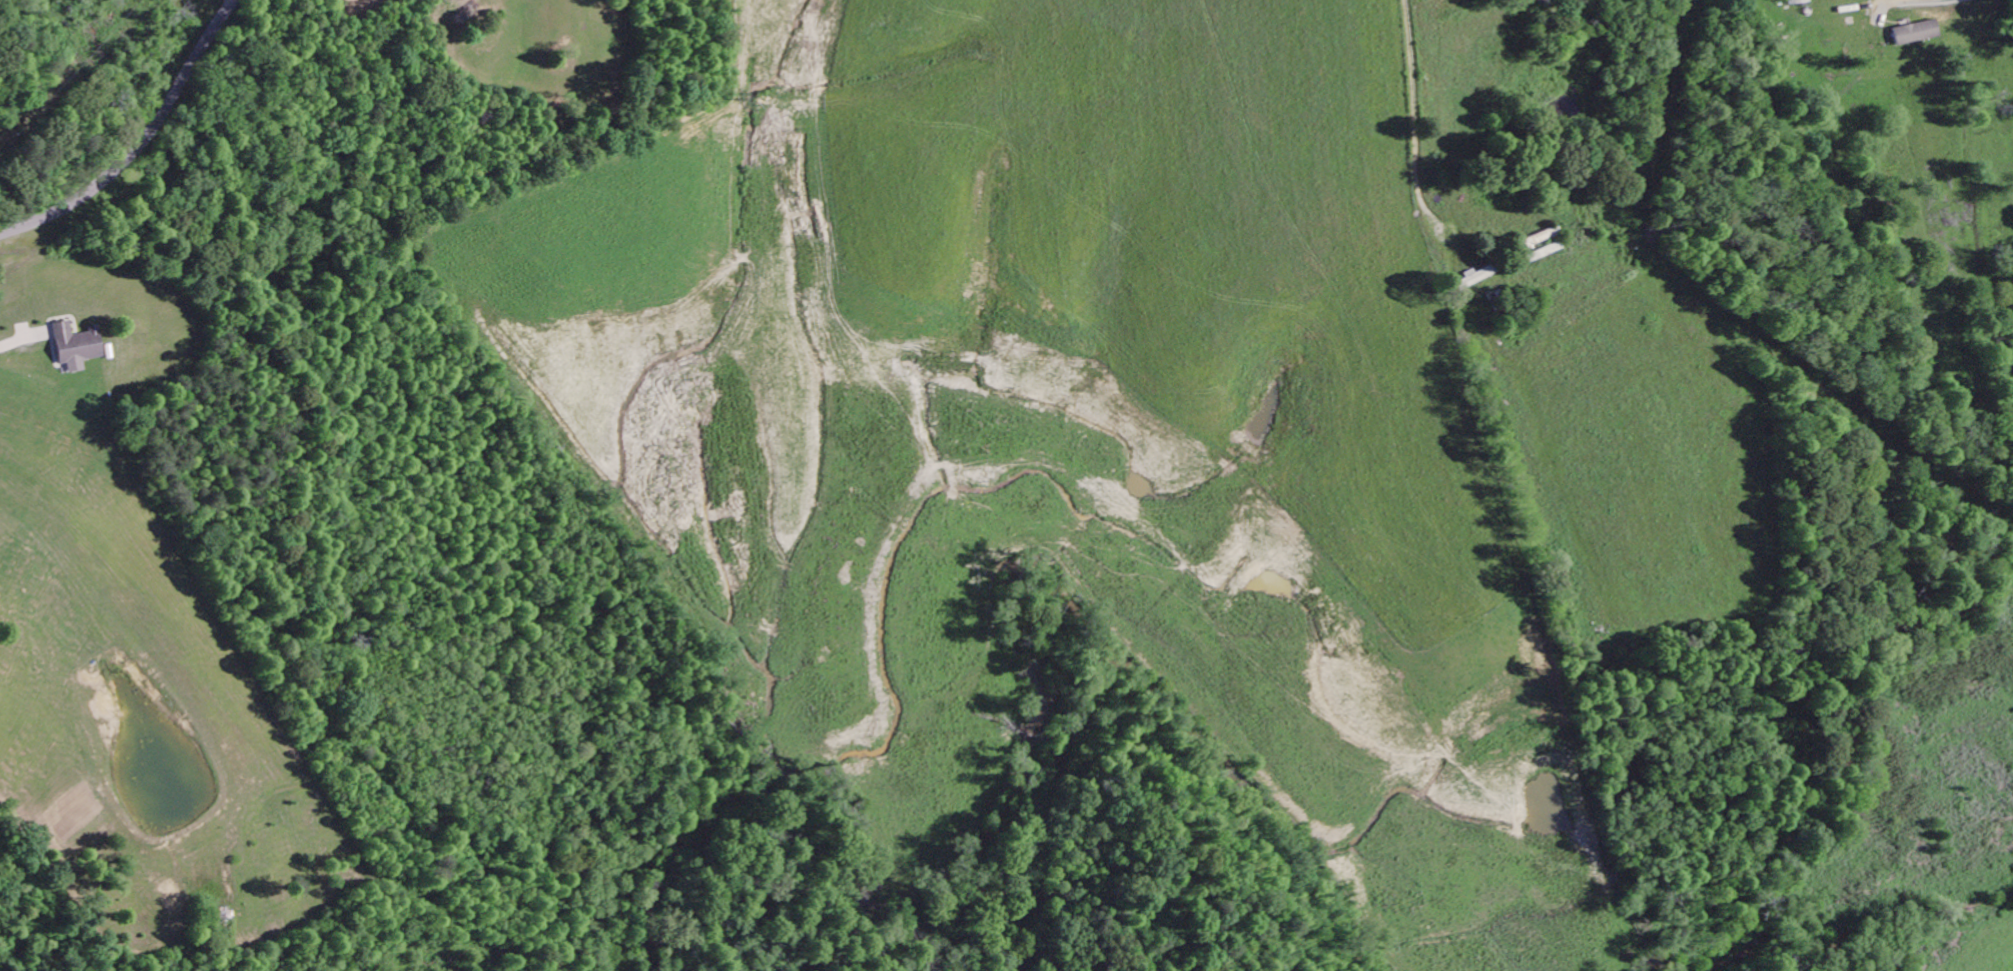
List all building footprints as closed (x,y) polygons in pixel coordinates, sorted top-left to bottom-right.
[(1897,46),(1940,38),(1937,20),(1893,29),(1897,46)] [(1458,291),(1496,275),(1493,266),(1473,274),(1454,282),(1458,291)] [(95,325),(84,327),(85,333),(69,336),(67,322),(50,324),(56,365),(64,364),(65,374),(82,372),(80,361),(100,358),(95,325)]
